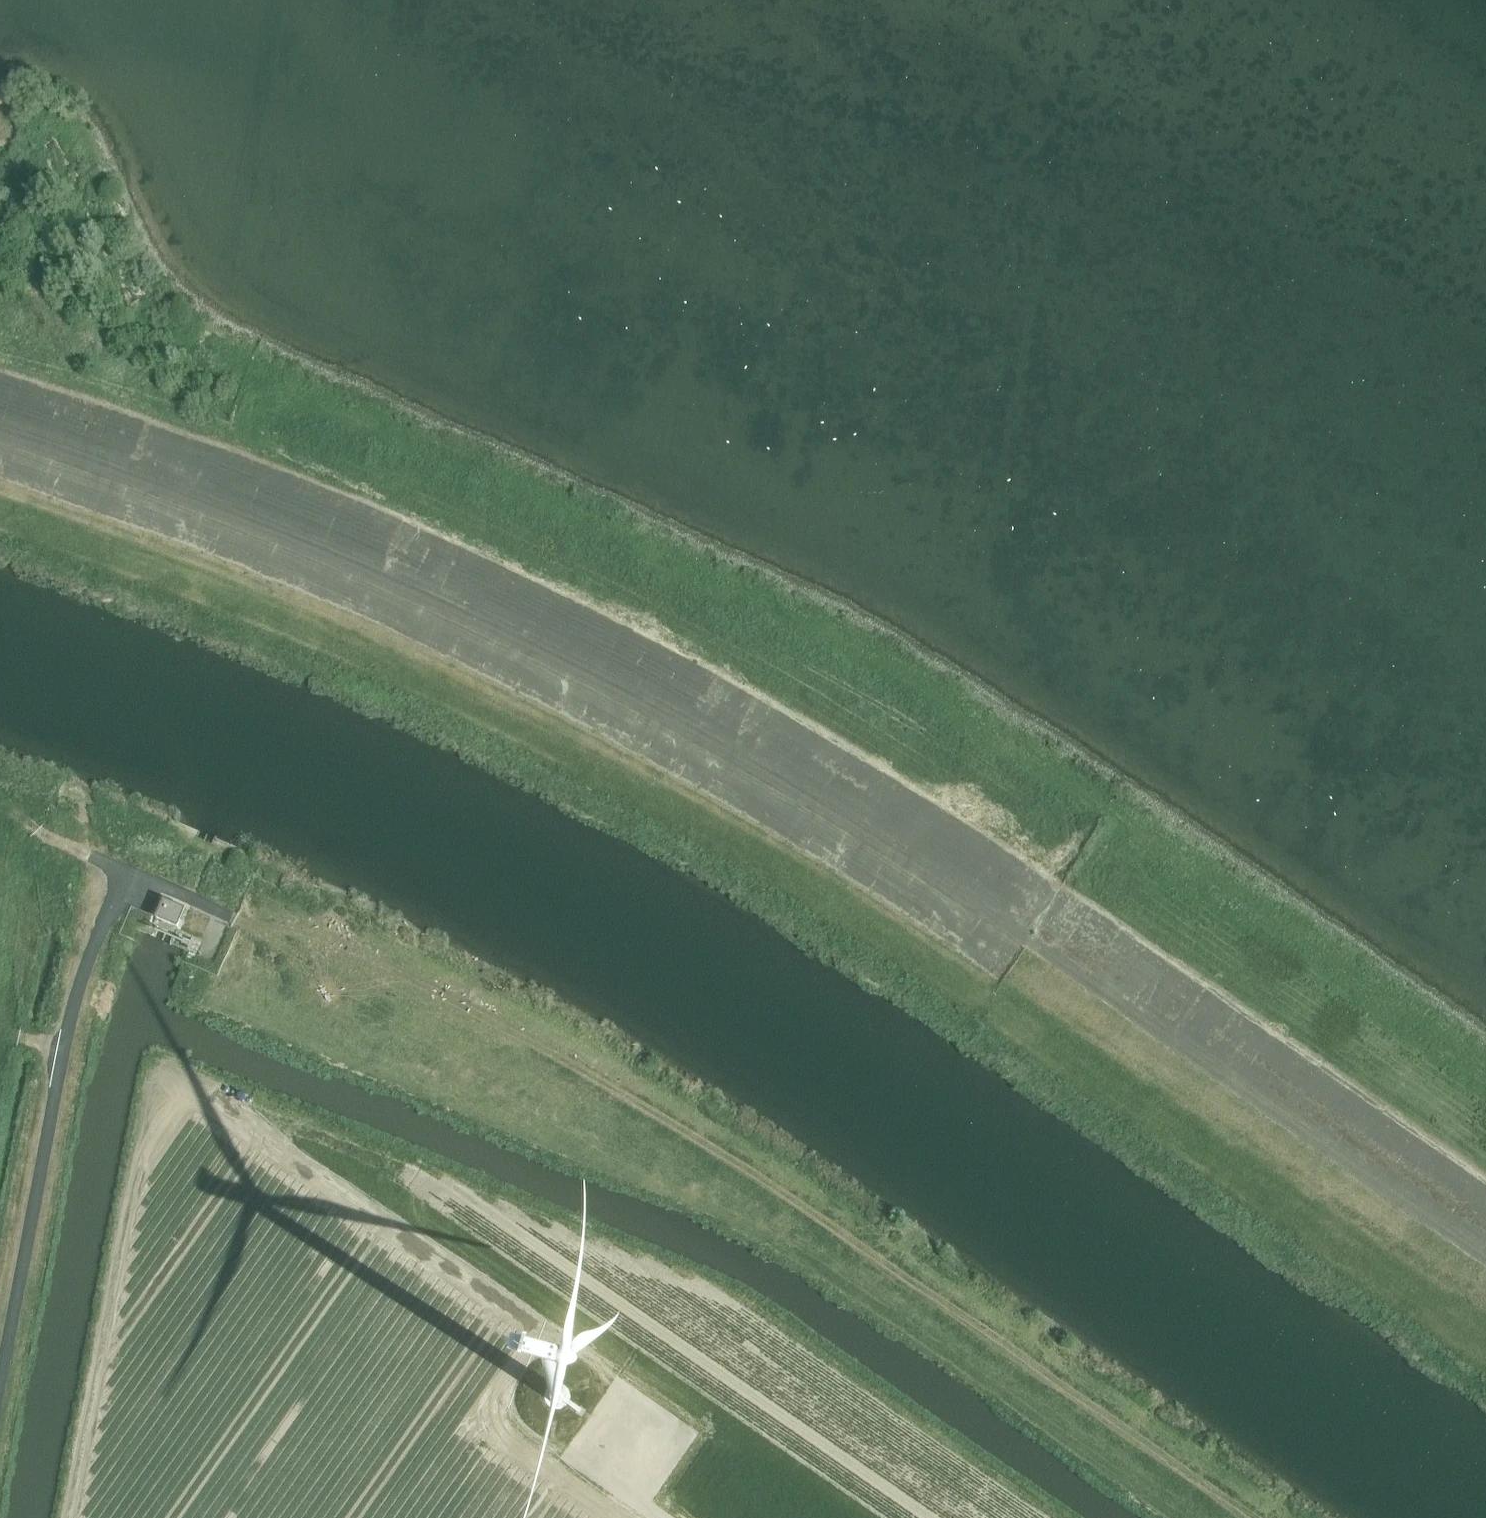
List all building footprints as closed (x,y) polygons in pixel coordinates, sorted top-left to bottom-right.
[(155,918),(177,928),(185,909),(163,900),(155,918)] [(554,1404),(560,1405),(565,1403),(567,1398),(567,1393),(563,1389),(558,1388),(553,1390),(550,1394),(551,1400),(554,1404)]
